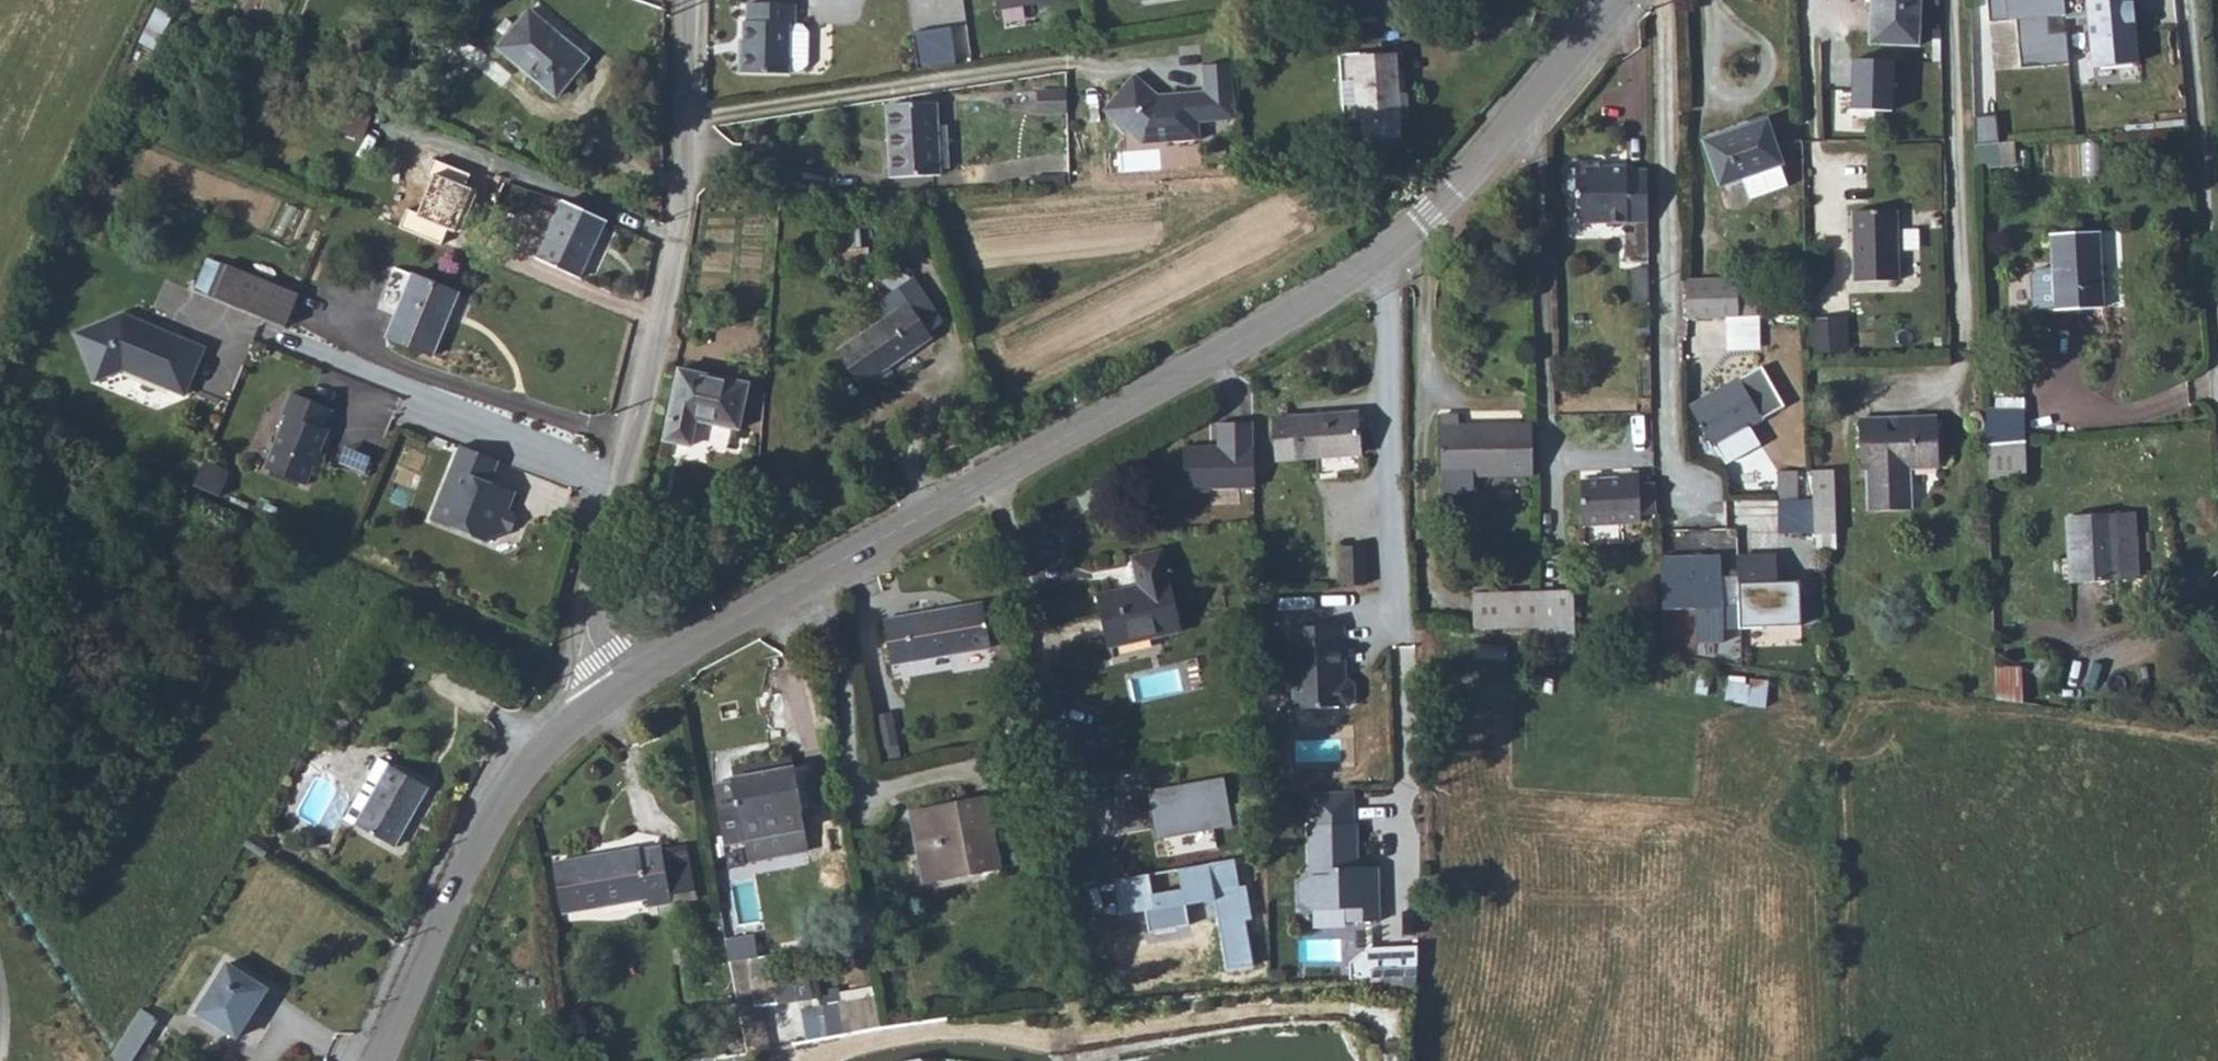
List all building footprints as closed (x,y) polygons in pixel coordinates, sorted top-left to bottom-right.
[(539,0),(535,0),(499,38),(555,90),(593,50),(539,0)] [(751,19),(750,78),(807,81),(814,75),(816,30),(809,22),(801,22),(801,3),(758,0),(755,0),(755,19),(751,19)] [(995,11),(1063,0),(993,0),(995,11)] [(1889,37),(1939,38),(1940,0),(1889,0),(1889,37)] [(2066,62),(2061,0),(1992,0),(1994,20),(2015,18),(2019,66),(2066,62)] [(2088,68),(2142,64),(2139,0),(2085,0),(2088,68)] [(950,27),(912,32),(918,71),(956,66),(950,27)] [(1890,62),(1854,61),(1852,106),(1889,107),(1890,62)] [(1422,115),(1422,73),(1385,74),(1386,131),(1430,131),(1430,115),(1422,115)] [(1252,121),(1252,75),(1221,76),(1222,101),(1190,101),(1191,109),(1183,109),(1154,80),(1121,114),(1157,149),(1215,149),(1215,132),(1229,131),(1229,122),(1252,121)] [(1793,101),(1725,120),(1739,168),(1807,149),(1793,101)] [(947,178),(943,103),(901,104),(904,180),(947,178)] [(1229,122),(1229,131),(1252,131),(1252,121),(1229,122)] [(1804,150),(1784,156),(1790,177),(1810,172),(1804,150)] [(1669,216),(1668,164),(1643,164),(1643,161),(1597,161),(1597,158),(1576,158),(1577,189),(1593,188),(1594,217),(1669,216)] [(614,223),(569,204),(543,265),(588,284),(614,223)] [(1921,207),(1877,208),(1878,278),(1922,278),(1921,207)] [(2046,275),(2047,312),(2069,311),(2115,309),(2112,231),(2065,233),(2067,274),(2052,275),(2046,275)] [(220,251),(204,288),(280,322),(296,285),(220,251)] [(416,263),(385,330),(431,351),(462,285),(416,263)] [(1756,311),(1755,270),(1706,271),(1707,312),(1739,311),(1756,311)] [(942,289),(912,305),(925,328),(941,320),(955,346),(969,338),(942,289)] [(208,344),(130,303),(82,318),(97,366),(125,358),(185,389),(208,344)] [(1810,316),(1811,351),(1850,350),(1849,315),(1810,316)] [(941,320),(925,328),(866,360),(883,391),(958,351),(955,346),(941,320)] [(1753,361),(1699,387),(1722,435),(1776,410),(1753,361)] [(766,390),(693,380),(683,452),(710,456),(713,435),(758,441),(766,390)] [(316,466),(322,452),(331,433),(327,431),(336,411),(295,392),(285,413),(289,415),(266,467),(307,485),(316,466)] [(1366,398),(1283,399),(1284,441),(1350,440),(1350,436),(1367,436),(1366,398)] [(1548,468),(1548,420),(1470,420),(1469,409),(1449,409),(1449,468),(1548,468)] [(2003,446),(2034,444),(2033,411),(2001,412),(2003,446)] [(1909,415),(1877,416),(1878,464),(1888,464),(1889,510),(1930,509),(1929,469),(1959,469),(1958,422),(1909,423),(1909,415)] [(1254,487),(1252,421),(1209,422),(1210,448),(1184,448),(1185,488),(1254,487)] [(2036,481),(2034,444),(2003,446),(2004,482),(2036,481)] [(492,489),(501,467),(462,450),(430,524),(487,548),(494,543),(511,540),(518,520),(510,517),(504,515),(507,507),(513,508),(516,500),(492,489)] [(328,455),(322,452),(316,466),(322,468),(328,455)] [(1815,463),(1795,463),(1796,528),(1816,528),(1815,463)] [(1848,463),(1827,463),(1828,529),(1850,529),(1848,463)] [(1653,475),(1593,477),(1595,525),(1655,523),(1653,475)] [(510,517),(513,508),(507,507),(504,515),(510,517)] [(2148,523),(2127,524),(2129,590),(2150,590),(2148,523)] [(2129,590),(2127,524),(2077,526),(2079,592),(2129,590)] [(1367,534),(1345,532),(1343,571),(1365,572),(1367,534)] [(1804,628),(1801,579),(1777,580),(1776,552),(1734,554),(1739,632),(1804,628)] [(1698,644),(1725,644),(1722,556),(1663,558),(1665,610),(1697,610),(1698,644)] [(1188,635),(1173,567),(1141,574),(1144,585),(1103,594),(1114,643),(1163,632),(1165,640),(1188,635)] [(1490,599),(1486,633),(1553,642),(1552,608),(1490,599)] [(989,604),(892,621),(901,671),(998,653),(989,604)] [(1584,605),(1552,605),(1552,608),(1553,642),(1586,646),(1584,605)] [(1349,621),(1297,624),(1301,706),(1356,703),(1362,696),(1361,681),(1355,675),(1347,675),(1346,642),(1350,643),(1349,621)] [(1800,685),(1749,678),(1745,704),(1797,711),(1800,685)] [(344,826),(358,833),(388,767),(372,760),(365,776),(375,781),(362,810),(354,807),(344,826)] [(741,788),(721,791),(729,841),(749,837),(814,827),(810,808),(806,777),(803,761),(738,771),(741,788)] [(388,767),(358,833),(396,850),(427,785),(388,767)] [(1158,837),(1236,823),(1226,774),(1149,789),(1158,837)] [(930,838),(916,841),(923,878),(974,869),(972,861),(996,857),(986,801),(966,804),(965,797),(924,805),(930,838)] [(814,827),(749,837),(753,859),(817,848),(814,827)] [(1360,827),(1310,827),(1310,878),(1302,884),(1302,905),(1311,911),(1348,911),(1348,926),(1380,925),(1380,870),(1360,870),(1360,827)] [(644,847),(555,861),(563,914),(651,900),(652,908),(675,904),(667,849),(645,852),(644,847)] [(1227,966),(1253,962),(1246,922),(1252,921),(1246,886),(1239,888),(1233,858),(1108,880),(1116,921),(1140,917),(1143,935),(1188,927),(1184,900),(1215,895),(1227,966)] [(1352,963),(1352,979),(1389,979),(1415,977),(1418,976),(1417,946),(1368,948),(1368,952),(1364,952),(1352,963)] [(213,1013),(258,1040),(287,991),(243,964),(213,1013)] [(874,983),(815,994),(811,972),(776,979),(781,1003),(800,999),(808,1041),(883,1026),(874,983)] [(1415,977),(1389,979),(1390,990),(1416,988),(1415,977)] [(116,1060),(128,1060),(155,1019),(142,1009),(111,1056),(116,1060)]
